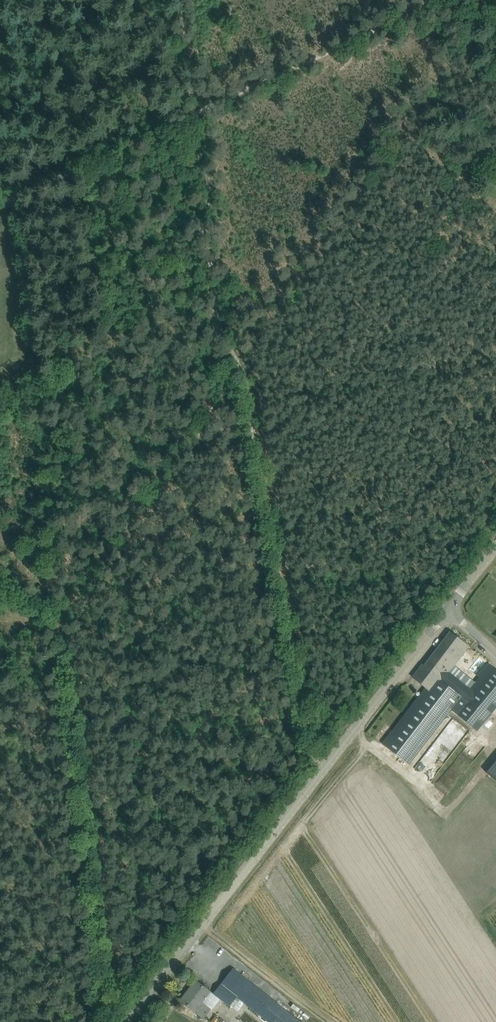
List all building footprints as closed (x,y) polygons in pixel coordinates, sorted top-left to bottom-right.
[(383,743),(383,744),(406,762),(449,708),(478,731),(495,709),(495,670),(488,663),(478,676),(480,677),(470,689),(449,672),(469,646),(450,632),(424,666),(423,665),(413,677),(426,688),(383,743)] [(487,774),(495,782),(495,763),(487,774)] [(230,1005),(235,998),(237,996),(270,1021),(301,1021),(233,968),(214,993),(230,1005)] [(210,991),(204,987),(196,980),(181,1000),(194,1011),(195,1010),(204,1017),(210,1009),(201,1002),(210,991)]
